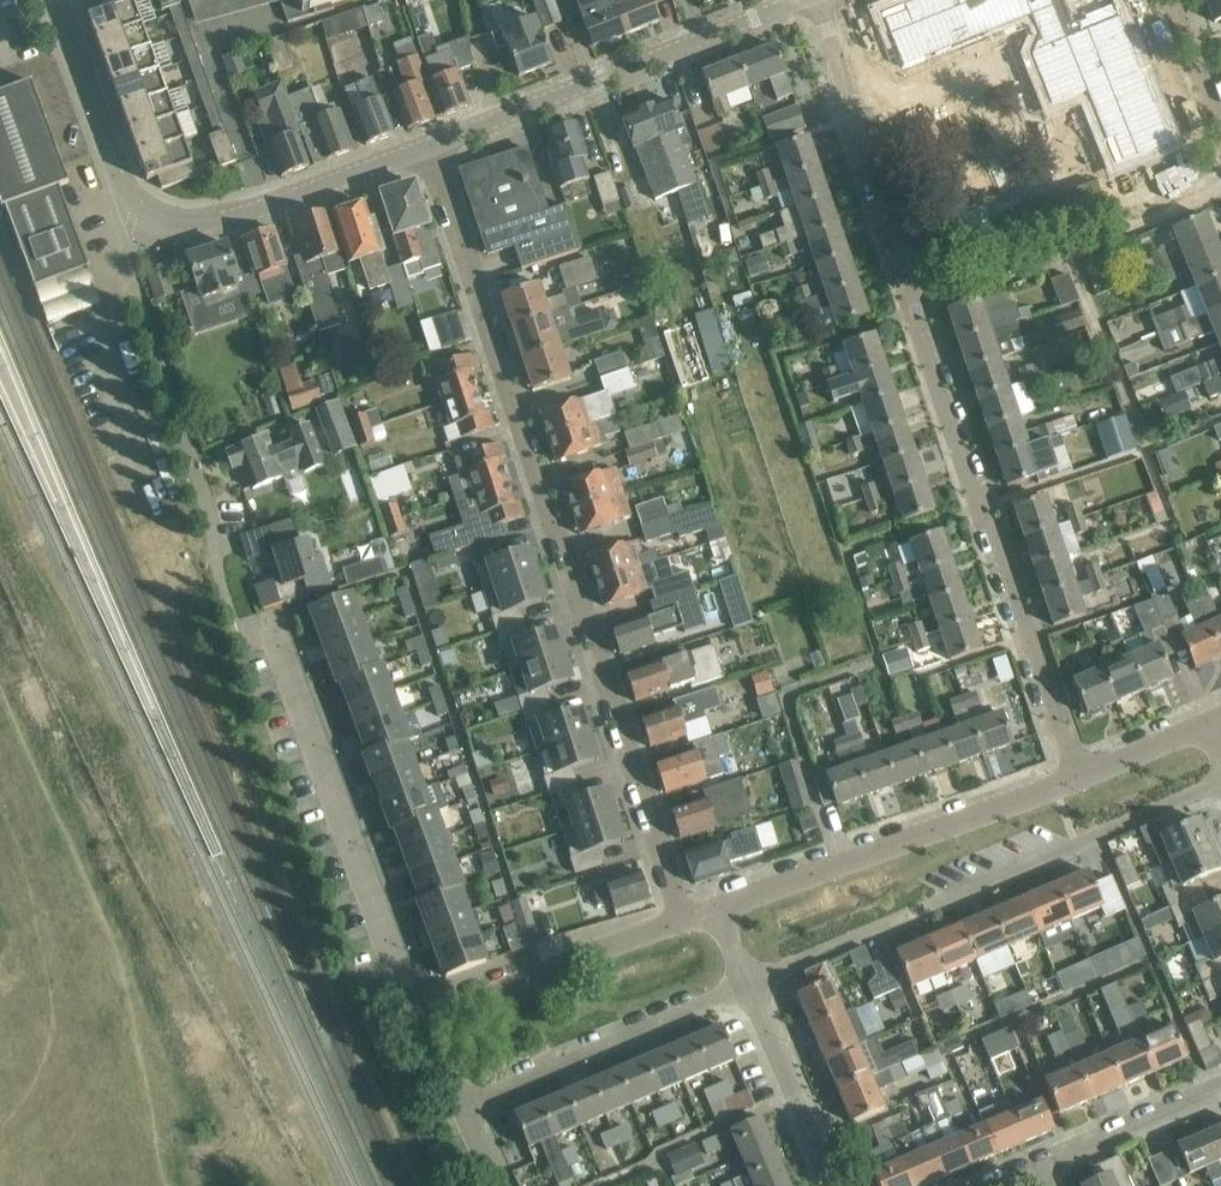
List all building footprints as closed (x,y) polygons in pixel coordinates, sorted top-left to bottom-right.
[(94,1),(99,13),(88,17),(97,41),(143,24),(134,0),(97,0),(94,1)] [(180,4),(179,1),(179,0),(159,0),(163,10),(180,4)] [(195,24),(275,0),(188,0),(195,24)] [(288,22),(335,9),(331,3),(340,0),(279,0),(288,22)] [(555,0),(537,0),(534,1),(545,28),(563,21),(555,0)] [(627,34),(613,0),(586,0),(576,4),(583,21),(582,21),(593,47),(627,34)] [(627,34),(660,21),(652,0),(613,0),(627,34)] [(879,14),(902,70),(1030,19),(1037,35),(1037,36),(1037,37),(1037,38),(1031,52),(1032,52),(1031,53),(1031,55),(1031,56),(1031,57),(1031,58),(1031,59),(1051,108),(1086,95),(1115,168),(1172,144),(1115,0),(915,0),(879,14)] [(1213,21),(1220,18),(1220,0),(1205,0),(1213,21)] [(377,7),(365,10),(370,28),(382,25),(377,7)] [(358,10),(335,17),(341,36),(364,28),(358,10)] [(180,37),(191,33),(184,15),(173,19),(180,37)] [(519,23),(490,33),(496,49),(507,45),(510,53),(519,76),(553,63),(545,40),(541,31),(535,16),(519,23)] [(105,64),(151,47),(143,24),(97,41),(105,64)] [(470,106),(462,83),(458,71),(456,71),(448,50),(440,53),(432,33),(419,38),(434,79),(430,81),(443,116),(470,106)] [(188,60),(199,56),(193,38),(182,42),(188,60)] [(427,80),(419,58),(412,38),(395,45),(401,62),(399,62),(405,79),(391,84),(408,129),(435,119),(421,83),(427,80)] [(772,85),(777,100),(793,94),(775,44),(738,59),(749,87),(773,78),(775,84),(772,85)] [(113,87),(159,70),(151,47),(105,64),(113,87)] [(238,53),(223,58),(231,81),(246,76),(238,53)] [(726,96),(749,87),(738,59),(702,73),(713,101),(714,101),(720,116),(732,112),(726,96)] [(197,83),(207,79),(201,61),(190,65),(197,83)] [(122,110),(168,93),(159,70),(113,87),(122,110)] [(394,134),(386,112),(381,98),(380,99),(372,78),(357,84),(364,105),(353,109),(366,145),(394,134)] [(0,93),(0,203),(2,207),(5,206),(35,287),(89,267),(59,186),(69,182),(32,81),(0,93)] [(283,81),(254,91),(262,115),(266,114),(276,140),(269,142),(282,177),(309,166),(297,132),(301,130),(288,96),(283,81)] [(205,106),(216,102),(209,84),(199,88),(205,106)] [(354,150),(345,127),(338,110),(322,116),(311,88),(288,96),(301,130),(314,165),(354,150)] [(130,133),(176,117),(168,93),(122,110),(130,133)] [(670,100),(646,109),(678,191),(686,216),(710,209),(701,183),(697,184),(677,132),(682,130),(670,100)] [(213,129),(224,125),(218,108),(207,112),(213,129)] [(646,109),(623,119),(631,141),(634,148),(641,146),(661,198),(678,191),(646,109)] [(771,140),(799,130),(792,111),(764,121),(771,140)] [(138,156),(184,139),(176,117),(130,133),(138,156)] [(708,157),(730,148),(720,122),(697,131),(708,157)] [(576,123),(548,132),(553,148),(548,150),(560,189),(589,180),(582,158),(587,157),(576,123)] [(162,188),(237,162),(226,131),(209,137),(218,161),(195,169),(184,139),(138,156),(147,180),(158,176),(162,188)] [(818,167),(808,138),(808,137),(778,148),(788,177),(818,167)] [(580,250),(565,205),(546,211),(526,150),(527,149),(527,148),(460,170),(461,171),(463,171),(490,253),(488,253),(488,254),(514,246),(522,270),(580,250)] [(260,156),(241,160),(246,184),(265,181),(260,156)] [(828,196),(818,167),(773,182),(760,187),(745,192),(749,204),(764,199),(764,200),(777,195),(792,190),(798,206),(828,196)] [(768,169),(755,173),(760,187),(773,182),(769,171),(768,169)] [(611,171),(594,177),(603,205),(620,200),(611,171)] [(417,188),(417,187),(415,182),(410,184),(409,184),(379,194),(393,238),(394,237),(395,241),(429,229),(428,225),(428,224),(417,188)] [(629,187),(619,191),(626,209),(636,205),(629,187)] [(779,245),(808,235),(838,225),(828,196),(798,206),(780,212),(785,227),(759,236),(764,250),(779,245)] [(379,252),(389,249),(383,229),(378,230),(369,201),(333,213),(349,262),(360,258),(370,288),(389,282),(398,309),(416,303),(403,265),(403,263),(402,263),(385,269),(379,252)] [(345,270),(334,234),(326,211),(297,221),(303,239),(299,240),(305,258),(297,261),(295,257),(294,257),(318,332),(341,324),(328,286),(332,285),(328,276),(345,270)] [(1218,244),(1217,244),(1206,215),(1172,229),(1184,258),(1218,244)] [(817,264),(848,254),(838,225),(808,235),(817,264)] [(286,266),(282,251),(274,228),(243,239),(255,276),(259,275),(262,287),(286,279),(282,267),(286,266)] [(423,271),(441,265),(429,229),(395,241),(402,263),(403,263),(403,265),(419,259),(423,271)] [(792,241),(779,245),(784,258),(797,254),(792,241)] [(228,244),(187,257),(197,288),(199,287),(206,311),(249,296),(241,272),(238,273),(228,244)] [(1218,244),(1184,258),(1196,286),(1220,276),(1220,253),(1218,244)] [(1157,269),(1170,264),(1163,248),(1150,253),(1157,269)] [(857,283),(848,255),(848,254),(817,264),(827,294),(857,283)] [(575,286),(597,279),(590,257),(560,267),(567,288),(564,289),(563,292),(568,309),(582,305),(575,286)] [(1170,264),(1157,269),(1163,284),(1175,279),(1170,264)] [(157,299),(173,293),(164,265),(147,270),(157,299)] [(1061,306),(1078,301),(1079,301),(1068,274),(1050,280),(1061,306)] [(1196,287),(1207,315),(1220,309),(1220,276),(1196,287)] [(512,327),(550,315),(539,283),(502,295),(512,327)] [(867,313),(858,284),(857,283),(827,294),(812,299),(800,303),(804,316),(832,307),(837,323),(867,313)] [(800,303),(812,299),(808,285),(795,290),(800,303)] [(1016,304),(985,315),(979,300),(948,310),(958,340),(1016,320),(1017,320),(1021,319),(1016,304)] [(1185,305),(1152,319),(1158,335),(1159,334),(1192,321),(1185,305)] [(568,309),(512,327),(522,358),(560,346),(606,331),(600,312),(572,321),(568,309)] [(1158,335),(1164,351),(1214,332),(1219,343),(1220,342),(1220,309),(1159,334),(1158,335)] [(713,310),(695,315),(709,360),(726,355),(713,310)] [(431,352),(443,348),(466,341),(456,311),(431,319),(436,333),(426,336),(431,352)] [(1016,320),(958,340),(968,369),(999,358),(1016,353),(1010,337),(1020,334),(1016,320)] [(854,375),(885,364),(875,335),(844,345),(854,375)] [(533,390),(556,382),(570,378),(560,346),(522,358),(533,390)] [(601,379),(628,369),(622,351),(594,361),(601,379)] [(443,404),(477,392),(470,371),(476,369),(471,354),(438,365),(443,378),(435,381),(443,404)] [(1208,362),(1215,378),(1220,376),(1220,357),(1208,362)] [(978,398),(1009,388),(999,358),(968,369),(978,398)] [(1023,383),(1036,378),(1048,374),(1043,360),(1018,369),(1023,383)] [(1203,383),(1215,378),(1208,362),(1195,367),(1195,368),(1169,378),(1176,394),(1203,383)] [(1136,363),(1124,367),(1129,378),(1140,374),(1136,363)] [(895,393),(885,364),(854,375),(840,380),(827,384),(833,403),(861,394),(864,404),(895,393)] [(686,377),(694,401),(730,389),(722,365),(686,377)] [(827,384),(840,380),(835,366),(822,371),(827,384)] [(628,369),(601,379),(607,397),(634,387),(628,369)] [(1215,378),(1203,383),(1209,398),(1220,394),(1220,396),(1220,376),(1215,378)] [(1023,383),(1028,396),(1041,391),(1036,378),(1023,383)] [(286,389),(293,411),(322,401),(316,380),(286,389)] [(987,427),(1019,417),(1009,388),(978,398),(987,427)] [(1162,419),(1190,408),(1183,391),(1155,402),(1162,419)] [(462,438),(472,435),(495,427),(490,412),(484,414),(477,392),(443,404),(450,426),(458,424),(462,438)] [(874,433),(904,423),(895,393),(864,404),(874,433)] [(610,400),(594,405),(592,397),(576,402),(576,401),(540,413),(548,437),(615,415),(610,400)] [(344,414),(321,422),(333,457),(357,448),(344,414)] [(356,433),(370,428),(365,414),(351,419),(356,433)] [(607,444),(605,437),(620,432),(615,415),(548,437),(557,462),(592,450),(592,449),(607,444)] [(661,420),(624,433),(630,449),(667,436),(684,431),(679,415),(661,420)] [(1094,422),(1103,458),(1133,450),(1125,415),(1094,422)] [(1056,437),(1085,428),(1085,426),(1077,429),(1073,416),(1024,433),(1019,417),(987,427),(997,456),(1056,437)] [(798,426),(808,455),(821,450),(811,422),(798,426)] [(884,462),(914,452),(904,423),(874,433),(884,462)] [(238,448),(226,452),(233,469),(244,465),(253,489),(281,479),(280,476),(302,468),(304,474),(326,465),(310,424),(288,432),(292,443),(271,451),(265,437),(237,447),(238,448)] [(370,428),(356,433),(360,447),(375,442),(370,428)] [(1056,437),(997,456),(1007,486),(1025,480),(1038,475),(1039,478),(1058,471),(1050,449),(1060,446),(1056,437)] [(863,451),(859,438),(846,442),(851,455),(863,451)] [(653,442),(625,452),(630,465),(658,456),(653,442)] [(455,498),(472,493),(507,482),(500,460),(505,458),(500,443),(455,458),(460,475),(449,479),(455,498)] [(914,452),(884,462),(894,491),(924,481),(914,452)] [(401,519),(396,505),(393,497),(412,489),(403,466),(370,478),(385,524),(401,519)] [(572,509),(623,493),(616,469),(601,474),(601,473),(564,485),(572,509)] [(934,510),(924,481),(894,491),(904,521),(934,510)] [(524,517),(519,502),(514,503),(507,482),(472,493),(479,515),(475,516),(480,531),(524,517)] [(874,483),(861,487),(865,501),(879,496),(874,483)] [(580,534),(603,526),(617,522),(616,521),(631,516),(623,493),(572,509),(580,534)] [(870,513),(883,509),(879,496),(865,501),(870,513)] [(1024,537),(1055,527),(1045,497),(1014,507),(1024,537)] [(680,503),(666,507),(664,499),(636,509),(642,527),(684,512),(684,511),(680,503)] [(647,543),(677,532),(679,538),(720,525),(713,502),(684,511),(684,512),(642,527),(641,527),(647,543)] [(1078,504),(1065,508),(1070,522),(1083,518),(1078,504)] [(1074,536),(1087,531),(1083,518),(1070,522),(1074,536)] [(401,519),(385,524),(390,537),(405,532),(401,519)] [(291,521),(269,527),(274,542),(296,536),(291,521)] [(1034,566),(1065,556),(1055,527),(1024,537),(1034,566)] [(455,550),(477,543),(473,529),(450,536),(455,550)] [(951,562),(951,561),(941,532),(911,542),(917,559),(889,568),(893,581),(906,577),(921,572),(951,562)] [(308,539),(272,550),(281,579),(257,586),(264,609),(332,588),(322,555),(314,557),(308,539)] [(655,549),(643,554),(639,541),(624,546),(623,545),(588,557),(596,581),(647,565),(659,560),(655,549)] [(537,575),(537,574),(528,549),(504,557),(499,542),(470,552),(475,567),(476,567),(484,592),(537,575)] [(350,583),(394,568),(388,551),(345,566),(350,583)] [(455,554),(436,559),(440,571),(458,565),(455,554)] [(1044,595),(1074,585),(1065,556),(1034,566),(1044,595)] [(1152,557),(1137,563),(1141,573),(1144,571),(1156,566),(1152,557)] [(407,564),(421,607),(440,601),(426,558),(407,564)] [(961,591),(961,590),(951,562),(921,572),(931,601),(961,591)] [(1097,563),(1085,567),(1090,580),(1102,576),(1102,575),(1097,563)] [(647,565),(596,581),(604,606),(640,594),(639,593),(655,588),(647,565)] [(726,613),(731,627),(751,620),(736,574),(699,586),(710,618),(726,613)] [(525,623),(520,608),(545,600),(537,575),(484,592),(492,616),(491,617),(496,632),(525,623)] [(1106,589),(1102,576),(1090,580),(1074,585),(1044,595),(1054,625),(1084,615),(1079,598),(1106,589)] [(884,599),(911,590),(906,577),(893,581),(894,584),(881,588),(884,599)] [(1220,620),(1201,577),(1191,581),(1220,652),(1220,620)] [(1220,657),(1220,652),(1191,581),(1189,582),(1193,591),(1183,596),(1187,605),(1186,606),(1190,617),(1179,621),(1185,635),(1181,637),(1195,668),(1220,657)] [(402,604),(411,601),(407,587),(397,590),(402,604)] [(684,631),(693,629),(705,624),(694,590),(688,591),(687,589),(662,597),(663,600),(656,602),(660,613),(611,629),(620,655),(654,644),(652,636),(682,626),(684,631)] [(1162,622),(1177,616),(1166,589),(1151,596),(1152,600),(1153,600),(1162,622)] [(971,620),(971,619),(961,591),(931,601),(941,630),(971,620)] [(351,594),(310,609),(319,634),(360,619),(351,594)] [(1161,622),(1162,622),(1153,600),(1152,600),(1133,606),(1145,633),(1123,643),(1130,657),(1144,690),(1173,678),(1158,645),(1157,645),(1151,631),(1163,626),(1161,622)] [(406,618),(416,615),(411,601),(402,604),(406,618)] [(360,619),(319,634),(329,659),(370,644),(360,619)] [(981,650),(981,649),(971,620),(941,630),(951,660),(981,650)] [(913,639),(926,635),(921,621),(908,626),(913,639)] [(563,655),(554,629),(530,637),(525,623),(496,632),(501,647),(502,647),(511,672),(563,655)] [(1117,630),(1106,635),(1112,650),(1123,645),(1117,630)] [(926,635),(913,639),(917,652),(930,648),(926,635)] [(418,653),(427,650),(423,636),(413,639),(418,653)] [(370,644),(329,659),(338,684),(341,683),(379,669),(378,667),(370,644)] [(635,702),(690,684),(691,688),(723,677),(713,646),(686,655),(683,648),(670,653),(672,658),(626,673),(635,702)] [(907,647),(883,655),(889,675),(913,668),(907,647)] [(422,667),(432,664),(427,650),(418,653),(422,667)] [(522,712),(551,703),(547,688),(571,680),(563,655),(511,672),(511,673),(522,669),(529,693),(518,697),(522,712)] [(1116,702),(1144,690),(1130,657),(1101,669),(1116,702)] [(379,669),(341,683),(350,707),(391,692),(382,666),(378,667),(379,669)] [(965,667),(954,670),(956,676),(967,673),(965,667)] [(1087,715),(1116,702),(1101,669),(1073,681),(1073,682),(1063,686),(1070,704),(1080,700),(1087,715)] [(835,692),(843,720),(868,713),(860,685),(835,692)] [(434,703),(443,699),(439,686),(430,689),(434,703)] [(706,718),(704,711),(720,706),(714,688),(674,701),(676,708),(641,719),(650,747),(686,735),(683,725),(706,718)] [(391,692),(350,707),(359,730),(400,715),(391,692)] [(976,692),(963,697),(967,709),(980,705),(976,692)] [(954,714),(967,709),(963,697),(949,702),(954,714)] [(439,716),(448,713),(443,699),(434,703),(439,716)] [(556,717),(551,703),(522,712),(527,728),(529,727),(537,752),(589,735),(581,709),(556,717)] [(909,730),(923,725),(918,712),(904,717),(909,730)] [(1002,713),(985,719),(972,723),(983,754),(1013,744),(1002,713)] [(400,715),(359,730),(367,754),(405,740),(406,742),(409,741),(400,715)] [(896,734),(909,730),(904,717),(891,721),(896,734)] [(864,745),(855,719),(846,722),(842,723),(847,736),(846,737),(867,795),(896,785),(885,754),(868,760),(863,745),(864,745)] [(954,764),(983,754),(972,723),(943,734),(954,764)] [(729,759),(725,746),(730,744),(727,733),(694,744),(696,751),(656,764),(665,793),(706,780),(705,779),(734,770),(730,759),(729,759)] [(925,775),(954,764),(943,734),(914,744),(925,775)] [(544,777),(549,792),(577,782),(573,769),(597,760),(589,735),(537,752),(537,753),(538,753),(545,777),(544,777)] [(838,806),(867,795),(846,737),(833,741),(843,769),(814,779),(823,806),(836,801),(838,806)] [(367,754),(364,755),(374,780),(414,766),(406,742),(405,740),(367,754)] [(896,785),(925,775),(914,744),(885,754),(896,785)] [(794,812),(811,807),(797,760),(780,765),(794,812)] [(414,766),(374,780),(383,806),(424,791),(414,766)] [(464,766),(458,768),(461,775),(466,773),(464,766)] [(716,827),(716,825),(752,814),(740,779),(703,791),(705,799),(671,811),(680,838),(716,827)] [(582,797),(578,783),(577,782),(549,792),(554,808),(555,807),(563,831),(615,814),(607,789),(582,797)] [(473,789),(463,793),(466,801),(476,798),(473,789)] [(424,791),(383,806),(393,831),(395,830),(433,816),(432,813),(424,791)] [(433,816),(395,830),(404,853),(445,838),(435,812),(432,813),(433,816)] [(624,841),(615,815),(615,814),(563,831),(571,857),(570,857),(575,873),(604,864),(599,849),(624,841)] [(812,815),(799,819),(803,833),(817,828),(812,815)] [(1162,865),(1216,842),(1208,824),(1203,826),(1200,820),(1165,835),(1159,821),(1140,829),(1140,831),(1142,830),(1147,843),(1154,845),(1162,865)] [(695,884),(731,873),(727,863),(763,852),(755,827),(731,835),(733,840),(685,855),(695,884)] [(445,838),(404,853),(413,877),(454,861),(445,838)] [(1197,895),(1192,882),(1220,869),(1220,868),(1219,862),(1220,861),(1220,855),(1216,842),(1162,865),(1170,883),(1161,886),(1170,907),(1197,895)] [(1114,860),(1126,888),(1140,882),(1128,854),(1114,860)] [(454,861),(413,877),(422,900),(459,886),(460,888),(463,887),(454,861)] [(649,899),(640,871),(592,887),(598,905),(612,900),(615,910),(649,899)] [(1112,876),(1094,884),(1089,871),(1056,885),(1071,920),(1101,907),(1105,917),(1126,909),(1112,876)] [(1039,934),(1071,920),(1056,885),(1024,898),(1039,934)] [(422,900),(418,901),(427,926),(468,911),(460,888),(459,886),(422,900)] [(1203,937),(1220,930),(1220,901),(1203,908),(1197,895),(1170,907),(1170,908),(1159,913),(1164,923),(1175,918),(1178,927),(1187,924),(1194,941),(1203,937)] [(525,896),(511,901),(520,929),(535,925),(525,896)] [(1007,947),(1039,934),(1024,898),(992,912),(1007,947)] [(427,926),(436,951),(477,936),(468,911),(427,926)] [(975,961),(1007,947),(992,912),(960,926),(975,961)] [(943,975),(975,961),(960,926),(928,939),(943,975)] [(1220,975),(1220,930),(1203,937),(1212,957),(1194,965),(1202,983),(1220,975)] [(477,936),(436,951),(445,976),(486,961),(477,936)] [(911,988),(943,975),(928,939),(896,953),(911,988)] [(1112,950),(1088,961),(1096,978),(1120,968),(1112,950)] [(900,988),(896,980),(887,957),(871,964),(876,975),(868,984),(874,999),(900,988)] [(1026,960),(1014,965),(1020,978),(1031,973),(1026,960)] [(844,1013),(830,981),(835,979),(827,962),(805,972),(812,989),(797,995),(811,1028),(844,1013)] [(1071,968),(1057,974),(1064,992),(1078,986),(1071,968)] [(1202,983),(1210,1001),(1220,996),(1220,975),(1202,983)] [(1117,983),(1102,989),(1126,1046),(1109,1053),(1123,1086),(1154,1072),(1117,983)] [(951,991),(956,1005),(972,999),(966,985),(951,991)] [(941,1012),(956,1005),(951,991),(935,998),(941,1012)] [(895,1013),(908,1007),(901,992),(889,998),(895,1013)] [(1007,998),(994,1004),(999,1017),(1000,1019),(1014,1013),(1013,1011),(1007,998)] [(1133,1022),(1134,1022),(1148,1016),(1142,1002),(1127,1008),(1133,1022)] [(876,1036),(857,1044),(844,1013),(811,1028),(825,1060),(877,1037),(876,1036)] [(710,1070),(736,1059),(722,1026),(696,1037),(710,1070)] [(1187,1058),(1177,1036),(1173,1026),(1141,1040),(1154,1072),(1187,1058)] [(1199,1053),(1212,1048),(1213,1047),(1204,1026),(1190,1032),(1199,1053)] [(1009,1028),(981,1040),(989,1058),(990,1060),(1018,1048),(1013,1036),(1009,1028)] [(1064,1035),(1070,1051),(1086,1045),(1079,1028),(1064,1035)] [(1062,1030),(1047,1037),(1055,1057),(1070,1051),(1062,1030)] [(963,1047),(959,1037),(958,1034),(935,1044),(941,1057),(963,1047)] [(684,1081),(710,1070),(696,1037),(670,1048),(684,1081)] [(839,1092),(902,1064),(902,1062),(919,1055),(913,1041),(884,1053),(877,1037),(825,1060),(839,1092)] [(658,1092),(684,1081),(670,1048),(644,1059),(658,1092)] [(1091,1099),(1123,1086),(1109,1053),(1077,1067),(1091,1099)] [(632,1104),(658,1092),(644,1059),(618,1070),(632,1104)] [(885,1108),(877,1091),(908,1077),(902,1064),(839,1092),(852,1122),(885,1108)] [(1059,1113),(1091,1099),(1077,1067),(1045,1081),(1059,1113)] [(606,1115),(632,1104),(618,1070),(592,1081),(606,1115)] [(728,1080),(716,1085),(723,1100),(734,1095),(728,1080)] [(580,1126),(606,1115),(592,1081),(566,1092),(580,1126)] [(717,1120),(729,1115),(716,1085),(704,1090),(717,1120)] [(936,1087),(915,1095),(921,1109),(929,1106),(935,1122),(936,1122),(937,1124),(949,1119),(943,1105),(943,1104),(936,1087)] [(555,1136),(580,1126),(566,1092),(540,1103),(555,1136)] [(943,1105),(949,1119),(963,1113),(957,1099),(943,1104),(943,1105)] [(1013,1113),(1012,1113),(1007,1101),(979,1112),(985,1125),(997,1154),(1025,1142),(1013,1113)] [(1053,1130),(1044,1108),(1041,1101),(1013,1113),(1025,1142),(1053,1130)] [(573,1179),(567,1166),(555,1136),(540,1103),(514,1114),(528,1148),(541,1143),(559,1185),(573,1179)] [(664,1107),(671,1122),(682,1118),(675,1103),(664,1107)] [(659,1128),(671,1122),(664,1107),(652,1112),(659,1128)] [(743,1158),(773,1145),(761,1117),(731,1130),(743,1158)] [(935,1122),(920,1129),(941,1178),(969,1166),(957,1137),(945,1142),(937,1124),(936,1122),(935,1122)] [(613,1129),(619,1144),(630,1140),(624,1124),(613,1129)] [(929,1149),(919,1153),(911,1135),(907,1137),(901,1124),(888,1129),(894,1143),(901,1160),(912,1185),(921,1185),(941,1178),(929,1149)] [(969,1166),(997,1154),(985,1125),(957,1137),(969,1166)] [(1206,1133),(1218,1161),(1220,1160),(1220,1126),(1206,1133)] [(607,1150),(619,1144),(613,1129),(600,1135),(607,1150)] [(882,1149),(894,1143),(888,1129),(876,1135),(882,1149)] [(1218,1161),(1206,1133),(1177,1145),(1189,1173),(1204,1166),(1213,1185),(1220,1185),(1220,1168),(1218,1161)] [(716,1136),(702,1142),(707,1155),(721,1149),(716,1136)] [(705,1165),(696,1144),(696,1143),(668,1154),(677,1176),(705,1165)] [(735,1180),(737,1185),(754,1185),(784,1173),(773,1145),(743,1158),(749,1174),(735,1180)] [(567,1166),(579,1161),(573,1147),(561,1151),(567,1166)] [(1160,1185),(1162,1185),(1177,1179),(1164,1151),(1147,1159),(1160,1185)] [(1129,1177),(1119,1155),(1091,1168),(1097,1180),(1082,1185),(1133,1185),(1129,1177)] [(901,1160),(873,1172),(879,1185),(912,1185),(901,1160)] [(784,1173),(754,1185),(790,1185),(784,1173)]
